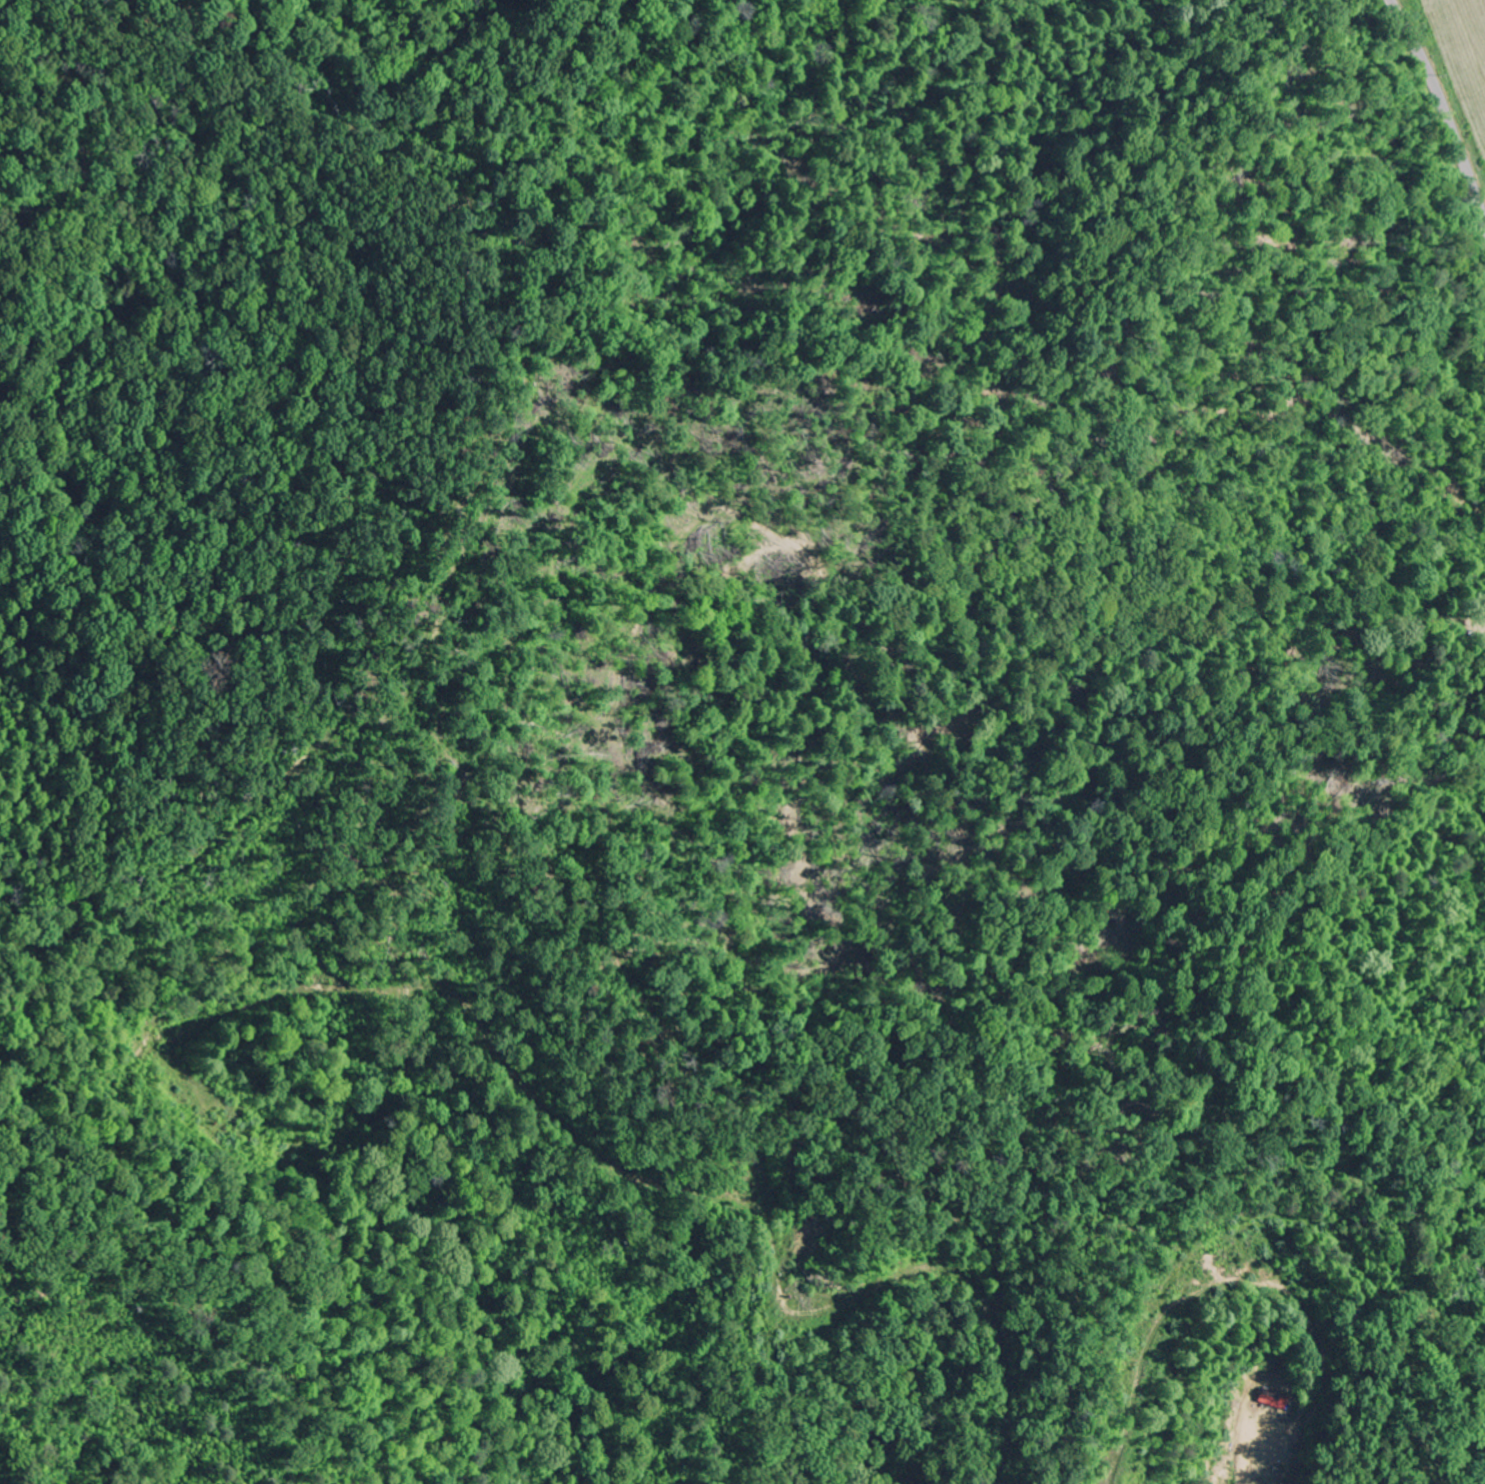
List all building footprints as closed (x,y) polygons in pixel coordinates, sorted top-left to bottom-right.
[(1285,1412),(1289,1397),(1263,1389),(1259,1403),(1285,1412)]
